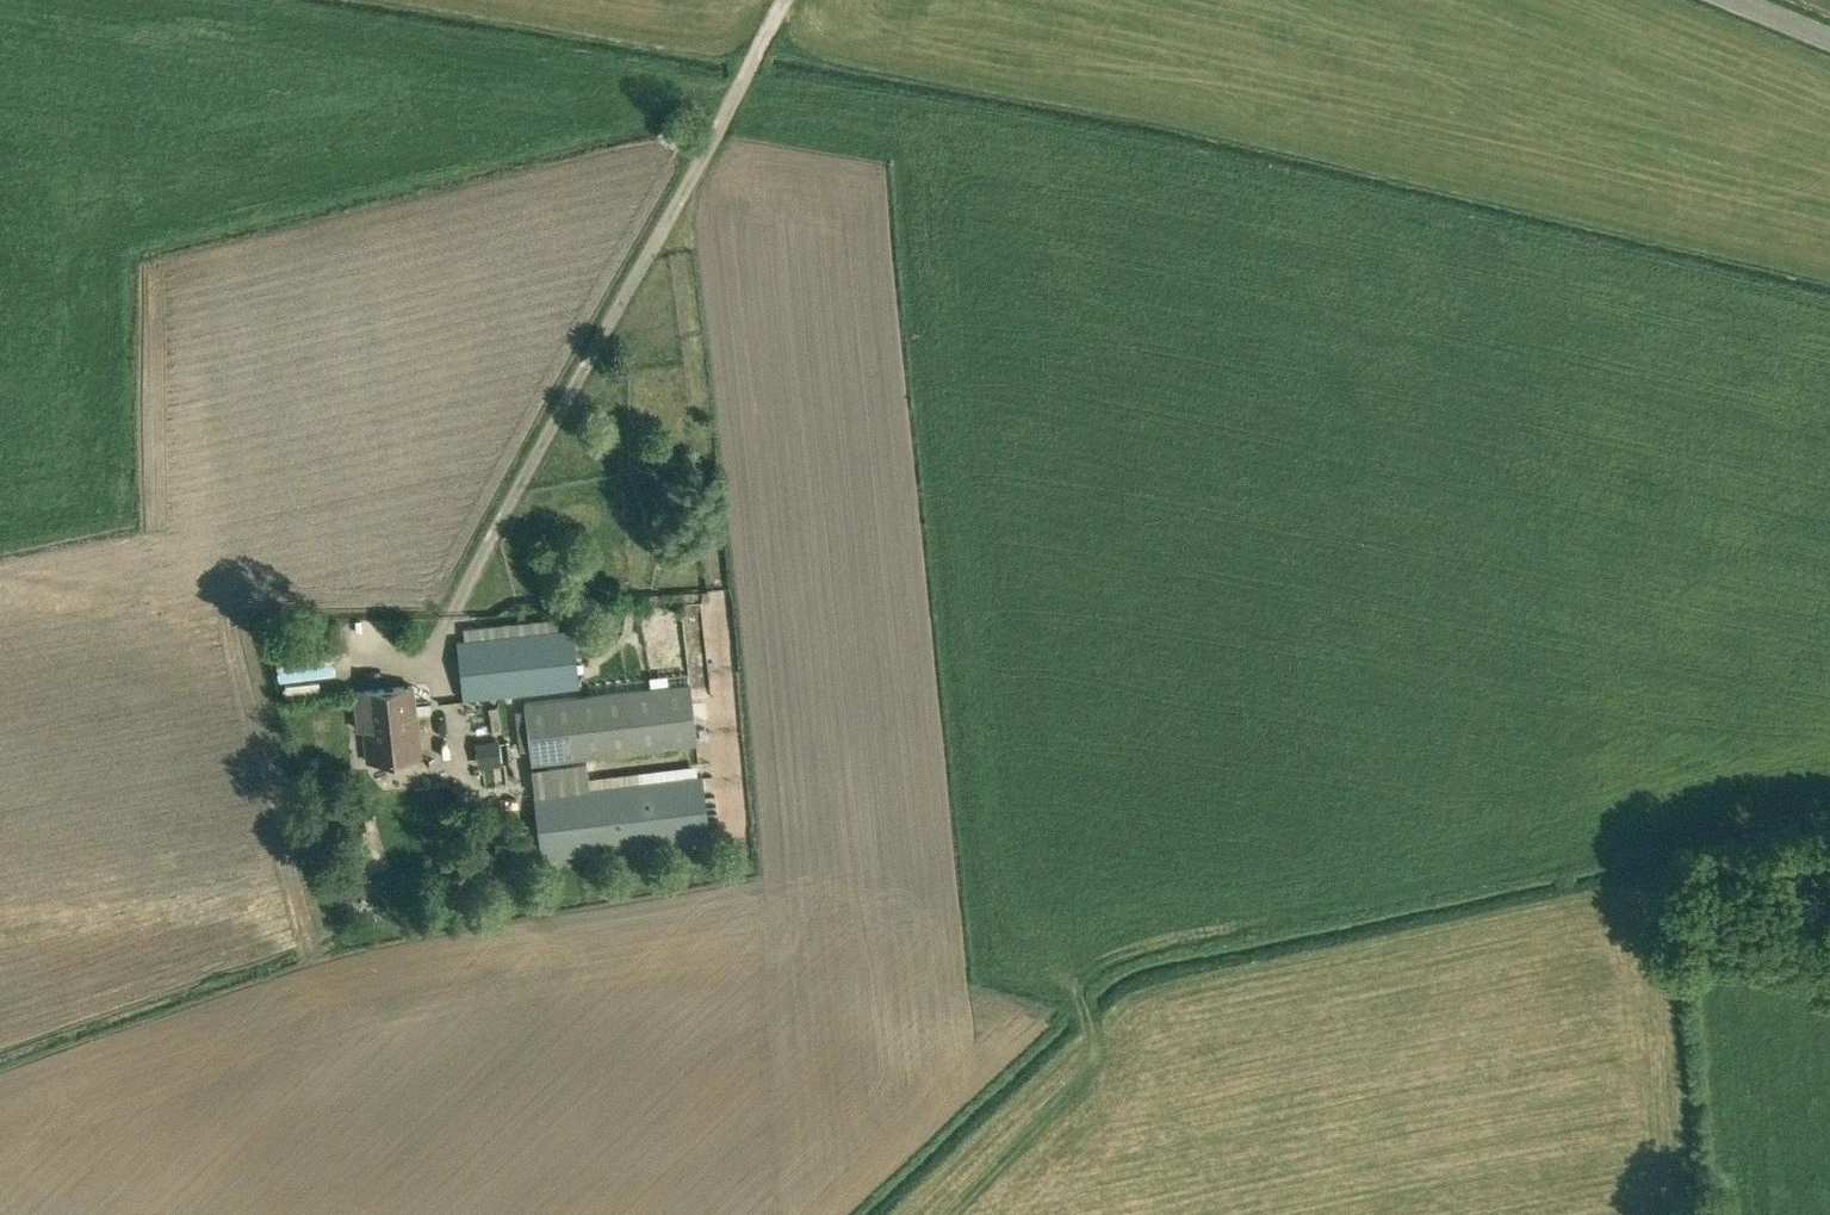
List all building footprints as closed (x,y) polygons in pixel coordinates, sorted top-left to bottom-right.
[(572,629),(458,641),(464,698),(579,686),(572,629)] [(690,682),(524,703),(531,764),(697,743),(690,682)] [(414,686),(354,692),(358,730),(364,729),(367,762),(421,756),(414,686)] [(482,726),(485,756),(508,754),(505,724),(482,726)] [(702,776),(535,796),(542,857),(707,837),(702,776)] [(363,820),(348,827),(355,843),(370,837),(363,820)]
